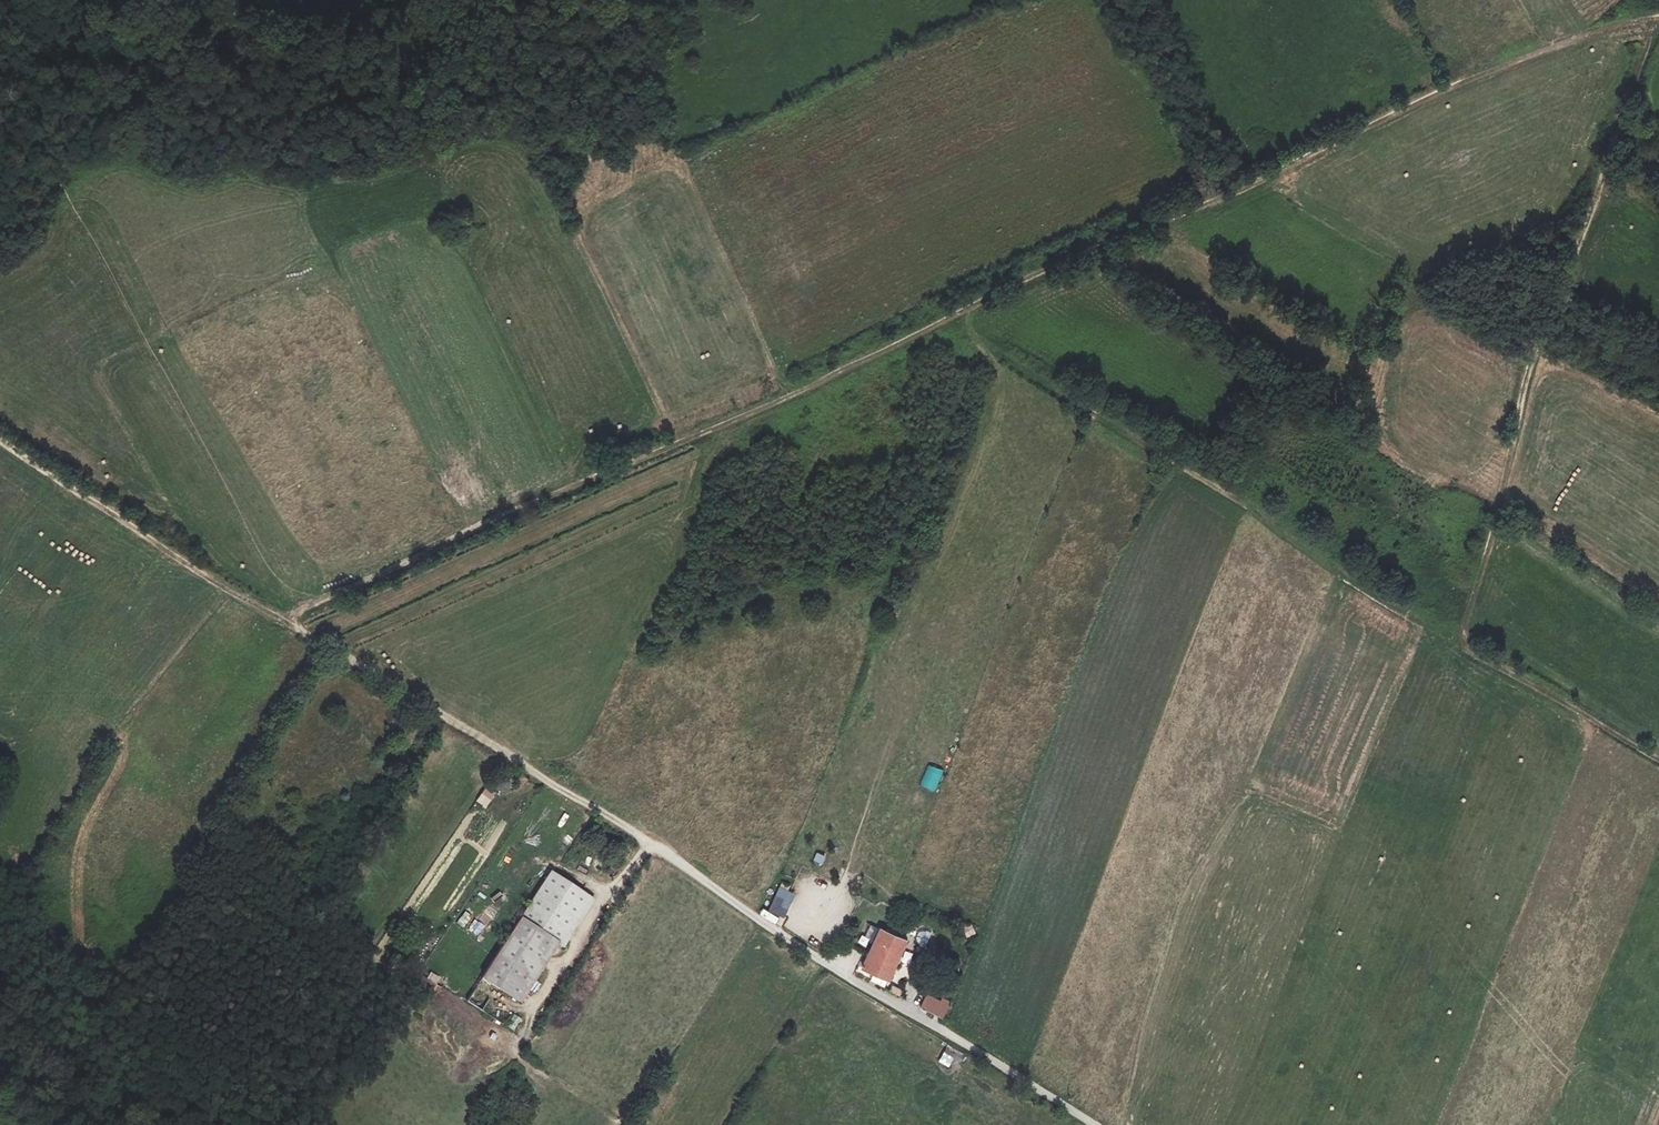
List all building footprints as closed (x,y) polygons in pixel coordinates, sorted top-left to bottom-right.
[(485,786),(475,802),(485,808),(495,793),(485,786)] [(519,919),(557,943),(562,946),(593,898),(550,871),(519,919)] [(779,886),(769,909),(784,916),(795,893),(779,886)] [(457,923),(464,928),(472,916),(464,912),(457,923)] [(557,943),(519,919),(481,977),(517,1001),(557,943)] [(864,939),(872,942),(879,928),(870,925),(864,939)] [(964,928),(967,936),(976,933),(972,925),(964,928)] [(889,978),(907,940),(881,928),(863,968),(880,976),(877,982),(897,992),(900,983),(889,978)] [(903,966),(914,963),(912,955),(901,957),(903,966)] [(436,985),(440,978),(430,972),(426,980),(436,985)] [(927,994),(921,1006),(943,1017),(949,1005),(927,994)] [(947,1069),(953,1059),(943,1053),(937,1064),(947,1069)]
